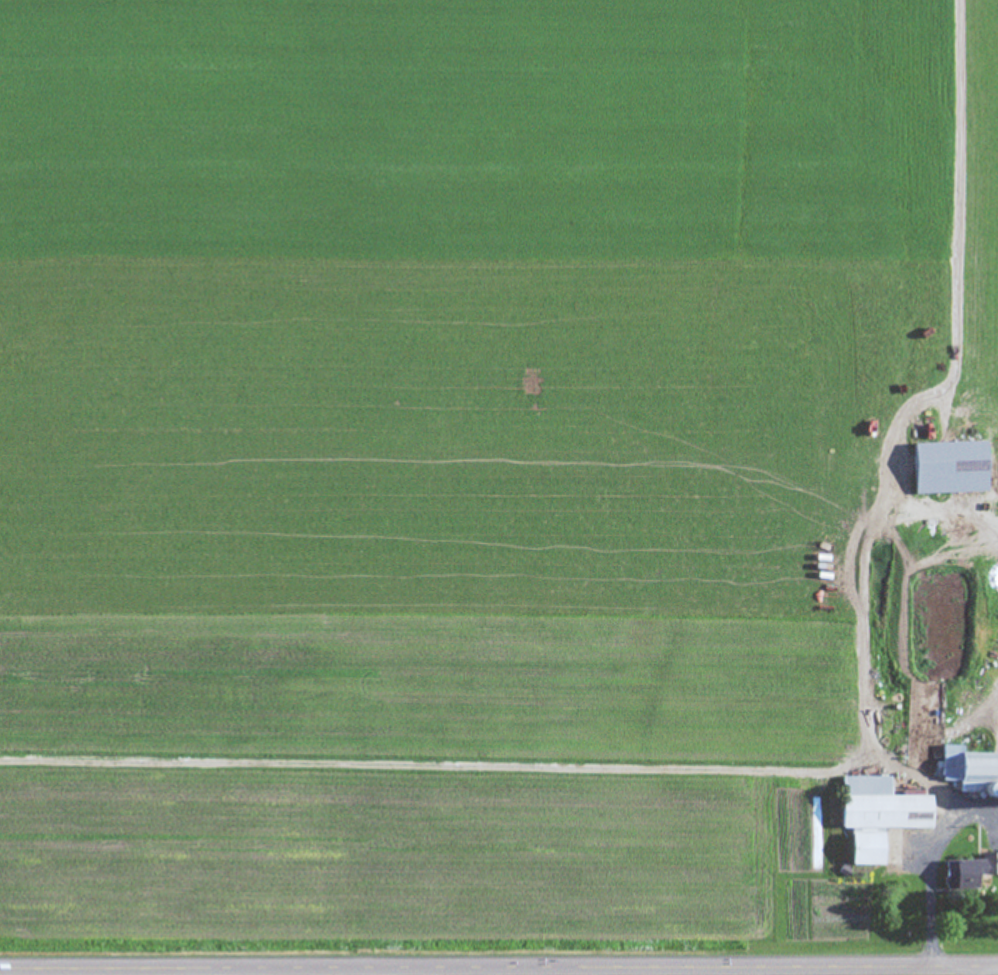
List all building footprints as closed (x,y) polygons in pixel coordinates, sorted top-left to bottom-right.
[(960,746),(938,745),(938,782),(958,783),(957,791),(970,792),(970,804),(997,804),(997,754),(959,753),(960,746)] [(876,866),(877,829),(930,830),(930,797),(886,797),(886,778),(837,777),(836,830),(845,830),(845,865),(876,866)] [(979,854),(979,861),(941,861),(942,888),(975,887),(975,876),(997,876),(997,854),(979,854)]
